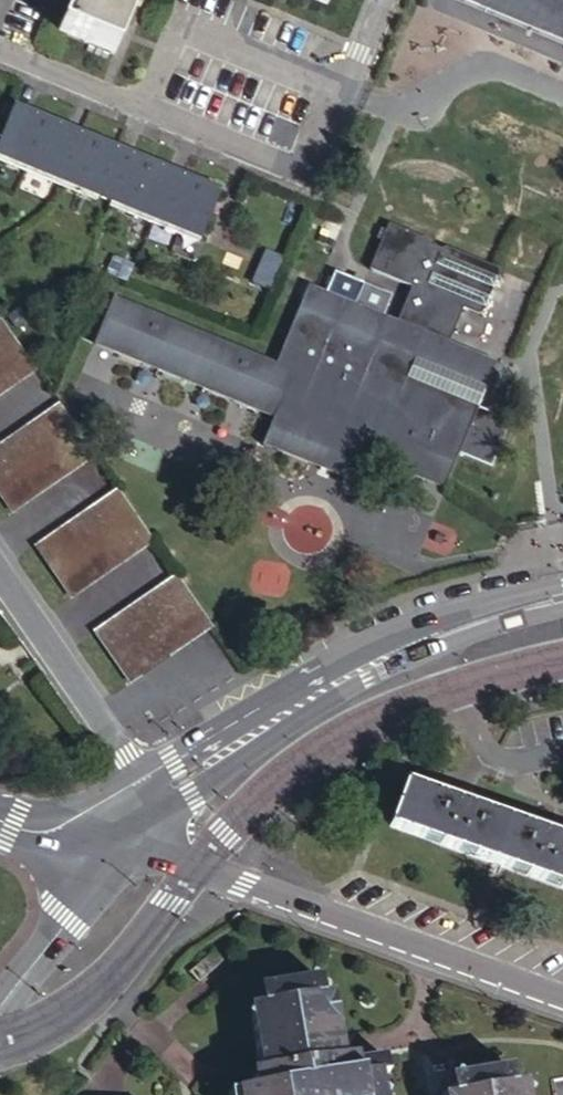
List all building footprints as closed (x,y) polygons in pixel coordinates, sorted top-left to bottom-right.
[(113,55),(136,0),(70,0),(57,31),(113,55)] [(562,42),(562,0),(465,0),(562,42)] [(201,238),(220,190),(15,105),(0,140),(0,154),(201,238)] [(418,322),(415,328),(449,342),(462,311),(474,316),(484,312),(499,277),(497,270),(449,251),(448,249),(439,252),(431,248),(434,243),(389,224),(368,271),(410,288),(399,314),(418,322)] [(385,315),(356,303),(310,283),(275,363),(113,295),(93,344),(273,419),(262,445),(345,481),(356,454),(443,491),(478,410),(406,379),(370,363),(389,317),(385,315)] [(356,303),(385,315),(393,296),(364,283),(356,303)] [(399,314),(397,320),(415,328),(418,322),(399,314)] [(39,369),(3,317),(0,319),(0,396),(39,369)] [(370,363),(406,379),(416,358),(486,389),(498,363),(449,342),(415,328),(397,320),(389,317),(370,363)] [(98,455),(63,404),(0,448),(0,489),(16,512),(98,455)] [(74,598),(157,541),(121,488),(38,546),(74,598)] [(132,682),(215,625),(181,576),(98,633),(132,682)] [(562,889),(562,843),(401,785),(387,826),(562,889)] [(381,1068),(391,1066),(388,1048),(359,1052),(357,1046),(341,1049),(338,1030),(336,1018),(333,1018),(330,987),(326,987),(324,969),(264,978),(266,995),(255,997),(260,1043),(267,1043),(269,1060),(254,1061),(256,1078),(238,1081),(240,1094),(385,1094),(381,1068)] [(354,1028),(338,1030),(341,1049),(357,1046),(354,1028)] [(509,1058),(449,1068),(452,1085),(448,1086),(450,1094),(527,1094),(524,1076),(513,1077),(509,1058)]
